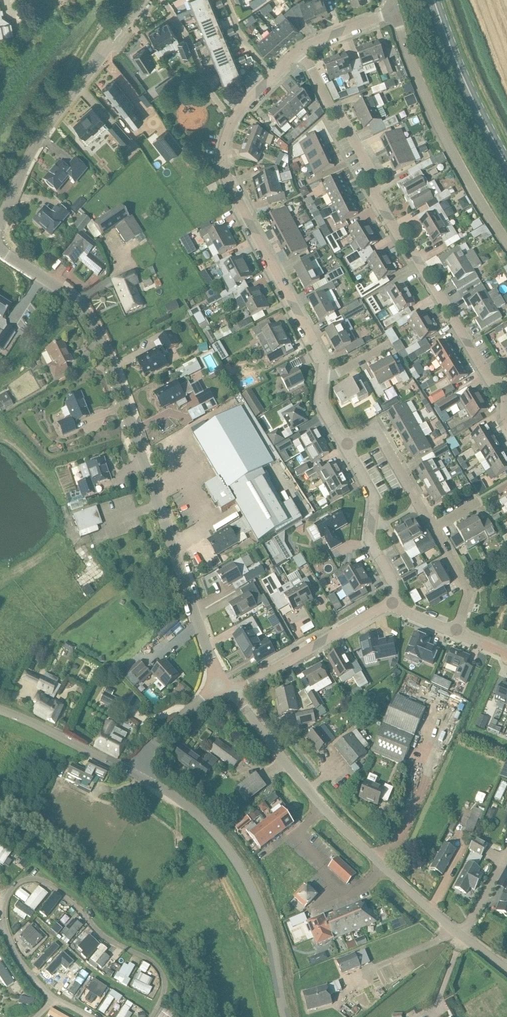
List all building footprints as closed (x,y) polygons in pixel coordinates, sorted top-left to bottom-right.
[(199,0),(188,0),(194,13),(203,9),(199,0)] [(203,9),(212,6),(210,0),(199,0),(203,9)] [(253,9),(257,5),(254,0),(252,0),(248,3),(253,9)] [(307,23),(318,18),(311,0),(305,3),(304,0),(302,0),(291,6),(298,18),(304,16),(307,23)] [(318,18),(329,14),(323,0),(311,0),(318,18)] [(269,2),(264,5),(268,11),(273,8),(269,2)] [(264,15),(268,11),(264,5),(259,8),(264,15)] [(212,6),(203,9),(209,23),(218,20),(212,6)] [(278,23),(291,38),(299,31),(293,24),(298,19),(298,18),(291,6),(291,7),(284,13),(286,16),(278,23)] [(28,10),(23,7),(19,12),(24,15),(28,10)] [(13,34),(11,23),(10,23),(10,22),(2,17),(0,9),(0,37),(13,34)] [(203,9),(194,13),(200,27),(209,23),(203,9)] [(252,14),(247,17),(251,23),(256,20),(252,14)] [(239,23),(243,29),(251,23),(247,17),(239,23)] [(218,20),(209,23),(215,38),(224,34),(218,20)] [(178,47),(182,57),(190,54),(185,40),(178,43),(175,36),(176,36),(166,22),(148,34),(157,48),(170,40),(175,48),(178,47)] [(209,23),(200,27),(205,41),(215,38),(209,23)] [(278,23),(271,30),(283,45),(291,38),(278,23)] [(271,30),(263,37),(276,51),(283,45),(271,30)] [(224,34),(215,38),(220,52),(230,48),(224,34)] [(259,40),(256,37),(256,36),(252,40),(268,58),(276,51),(263,37),(259,40)] [(211,55),(220,52),(215,38),(205,41),(211,55)] [(367,46),(374,64),(385,60),(378,42),(367,46)] [(354,62),(363,87),(369,84),(363,68),(374,64),(367,46),(356,50),(360,60),(354,62)] [(132,56),(142,71),(154,64),(158,70),(164,65),(156,54),(150,58),(144,48),(132,56)] [(230,48),(220,52),(226,66),(236,62),(230,48)] [(220,52),(211,55),(217,70),(226,66),(220,52)] [(352,73),(358,89),(363,87),(354,62),(349,64),(345,54),(334,58),(341,77),(344,84),(349,81),(350,79),(348,74),(352,73)] [(341,77),(334,58),(324,62),(331,81),(341,77)] [(389,76),(391,81),(398,78),(397,73),(392,59),(384,62),(389,76)] [(241,76),(236,62),(226,66),(232,80),(241,76)] [(226,66),(217,70),(223,84),(232,80),(226,66)] [(122,115),(132,129),(143,120),(133,107),(134,106),(114,81),(102,90),(122,116),(122,115)] [(394,81),(371,89),(373,95),(396,86),(394,81)] [(340,99),(333,83),(327,85),(335,102),(340,99)] [(413,83),(405,85),(407,96),(406,97),(408,106),(418,103),(413,83)] [(291,96),(304,110),(312,103),(299,89),(291,96)] [(342,98),(349,95),(346,90),(339,93),(342,98)] [(354,108),(359,118),(377,110),(383,107),(384,106),(379,95),(372,99),(372,100),(354,108)] [(284,102),(296,116),(304,110),(291,96),(284,102)] [(283,102),(281,102),(279,104),(279,105),(279,106),(276,109),(289,123),(296,116),(284,102),(283,102)] [(359,118),(364,129),(382,120),(381,119),(387,116),(383,107),(377,110),(359,118)] [(103,122),(91,109),(85,115),(85,116),(74,125),(83,135),(82,136),(82,138),(86,143),(88,143),(101,131),(98,127),(103,122)] [(270,126),(278,136),(282,132),(281,130),(289,123),(276,109),(268,116),(274,123),(270,126)] [(310,117),(315,123),(319,119),(314,114),(310,117)] [(303,124),(308,129),(315,123),(310,117),(303,124)] [(395,117),(383,123),(386,130),(399,124),(395,117)] [(130,138),(115,122),(107,129),(122,145),(130,138)] [(247,137),(265,144),(269,135),(259,131),(260,127),(253,124),(252,128),(250,128),(247,137)] [(295,130),(300,136),(308,129),(303,124),(295,130)] [(168,150),(163,155),(166,159),(172,155),(181,148),(168,130),(158,138),(168,150)] [(300,136),(295,130),(290,135),(295,140),(300,136)] [(381,139),(386,150),(406,140),(401,130),(381,139)] [(300,144),(305,154),(325,145),(320,134),(300,144)] [(265,144),(247,137),(243,146),(262,153),(265,144)] [(386,150),(391,160),(411,151),(406,140),(386,150)] [(305,154),(310,165),(330,155),(325,145),(305,154)] [(262,153),(243,146),(240,155),(258,162),(262,153)] [(416,162),(411,151),(391,160),(396,171),(416,162)] [(335,166),(330,155),(310,165),(315,176),(335,166)] [(438,165),(444,162),(441,155),(435,158),(435,157),(430,160),(408,171),(411,177),(397,184),(400,190),(405,187),(409,195),(429,184),(424,176),(423,176),(421,172),(437,163),(438,165)] [(44,181),(58,192),(69,179),(75,184),(86,170),(74,160),(66,169),(60,164),(51,175),(49,174),(44,181)] [(253,179),(256,190),(275,185),(273,175),(279,173),(277,166),(259,171),(261,177),(253,179)] [(328,195),(345,186),(340,177),(323,186),(328,195)] [(409,195),(405,198),(408,203),(411,201),(416,210),(426,204),(430,210),(439,204),(439,203),(455,194),(452,188),(441,194),(434,182),(429,185),(429,184),(409,195)] [(267,199),(269,205),(286,200),(285,194),(278,196),(275,185),(256,190),(259,201),(267,199)] [(328,195),(332,204),(349,195),(345,186),(328,195)] [(337,213),(354,204),(349,195),(332,204),(337,213)] [(307,206),(314,202),(311,197),(305,200),(307,206)] [(75,214),(85,203),(80,199),(71,210),(75,214)] [(312,215),(319,211),(318,211),(314,202),(307,206),(312,215)] [(331,216),(336,225),(359,214),(354,204),(337,213),(331,216)] [(439,204),(430,210),(426,212),(429,217),(420,222),(426,233),(442,223),(448,220),(442,210),(439,204)] [(115,228),(126,244),(143,233),(130,214),(127,216),(121,206),(94,224),(102,236),(115,228)] [(34,220),(51,236),(62,224),(61,223),(68,215),(59,207),(52,215),(44,208),(34,220)] [(267,218),(272,228),(292,218),(286,208),(267,218)] [(319,211),(312,215),(317,223),(323,220),(319,211)] [(80,234),(90,221),(83,215),(73,227),(80,234)] [(272,228),(278,239),(297,228),(292,218),(272,228)] [(475,231),(471,233),(476,240),(481,237),(484,241),(492,236),(481,218),(471,224),(475,231)] [(355,243),(372,232),(366,222),(349,232),(355,243)] [(426,233),(433,244),(442,238),(445,243),(458,235),(452,226),(446,230),(442,223),(426,233)] [(199,233),(208,249),(214,245),(231,236),(226,226),(218,230),(215,224),(199,233)] [(278,239),(283,249),(303,238),(297,228),(278,239)] [(332,245),(348,236),(344,229),(328,238),(332,245)] [(355,243),(361,252),(378,242),(372,232),(355,243)] [(97,245),(82,233),(76,240),(63,255),(74,264),(77,260),(98,276),(105,267),(90,255),(97,245)] [(190,255),(198,251),(189,234),(181,239),(190,255)] [(214,245),(219,255),(237,246),(231,236),(214,245)] [(308,249),(303,238),(283,249),(289,259),(308,249)] [(448,267),(452,273),(477,257),(473,250),(464,255),(459,246),(439,259),(445,269),(448,267)] [(294,270),(300,280),(315,272),(311,263),(320,258),(316,251),(300,260),(303,265),(294,270)] [(350,266),(362,259),(357,251),(345,259),(350,266)] [(367,262),(373,272),(390,262),(384,252),(367,262)] [(221,269),(226,279),(248,267),(242,257),(234,261),(232,256),(216,264),(219,270),(221,269)] [(452,281),(458,291),(479,278),(474,270),(482,265),(477,257),(452,273),(455,279),(452,281)] [(362,259),(350,266),(354,272),(365,265),(362,259)] [(390,262),(373,272),(368,276),(373,284),(375,284),(387,277),(396,272),(396,271),(397,268),(395,265),(392,265),(390,262)] [(140,276),(144,287),(152,284),(149,277),(155,274),(152,267),(145,270),(147,273),(140,276)] [(234,287),(253,277),(248,267),(226,279),(216,284),(221,294),(220,294),(220,295),(216,297),(219,302),(223,300),(237,293),(234,287)] [(315,272),(300,280),(305,290),(320,282),(318,278),(324,275),(321,269),(315,272)] [(325,277),(328,284),(332,282),(345,276),(341,269),(325,277)] [(113,281),(119,297),(136,290),(134,286),(138,284),(133,272),(113,281)] [(335,289),(332,282),(328,284),(323,287),(326,293),(335,289)] [(379,290),(375,284),(373,284),(363,290),(361,287),(359,286),(355,289),(361,300),(379,290)] [(404,285),(397,289),(394,284),(379,293),(384,302),(390,299),(394,305),(412,294),(408,287),(406,288),(404,285)] [(472,306),(476,312),(501,297),(497,289),(488,294),(483,286),(463,298),(469,308),(472,306)] [(242,297),(247,307),(264,298),(259,288),(248,293),(245,288),(237,293),(223,300),(225,304),(235,299),(235,301),(242,297)] [(143,307),(136,290),(119,297),(126,314),(143,307)] [(318,297),(309,301),(315,312),(330,304),(325,294),(324,294),(318,297)] [(413,301),(416,299),(412,294),(394,305),(399,314),(384,323),(387,329),(397,323),(412,313),(409,308),(415,304),(413,301)] [(476,320),(482,330),(503,318),(498,310),(506,305),(501,297),(476,312),(479,318),(476,320)] [(264,298),(247,307),(252,317),(270,308),(264,298)] [(357,299),(345,306),(348,312),(360,305),(357,299)] [(3,320),(11,307),(0,300),(0,318),(3,320)] [(176,300),(165,305),(168,313),(180,308),(176,300)] [(330,304),(315,312),(320,322),(335,314),(330,304)] [(365,312),(362,306),(342,317),(345,323),(349,321),(365,312)] [(409,323),(414,332),(431,322),(425,312),(416,318),(413,313),(412,313),(397,323),(400,328),(409,323)] [(204,329),(211,325),(205,315),(198,319),(204,329)] [(241,330),(253,324),(250,318),(238,325),(241,330)] [(257,337),(262,347),(285,334),(280,324),(273,328),(269,321),(252,330),(256,338),(257,337)] [(400,353),(403,359),(409,356),(415,352),(429,344),(426,339),(437,332),(431,322),(414,332),(420,342),(406,350),(405,350),(400,353)] [(354,330),(351,325),(344,330),(341,324),(326,332),(331,343),(346,334),(354,330)] [(15,331),(5,325),(0,334),(0,349),(3,351),(15,331)] [(217,342),(209,326),(203,330),(211,345),(217,342)] [(215,334),(218,341),(224,338),(232,333),(229,328),(221,333),(220,331),(215,334)] [(393,344),(400,340),(393,328),(386,331),(393,344)] [(137,360),(145,374),(158,368),(158,369),(168,364),(162,354),(167,352),(166,351),(178,344),(172,332),(159,339),(163,346),(137,360)] [(266,357),(270,365),(288,355),(284,348),(291,345),(285,334),(262,347),(267,357),(266,357)] [(346,334),(331,343),(336,353),(352,345),(346,334)] [(357,348),(365,344),(362,339),(354,344),(357,348)] [(221,361),(230,357),(221,341),(213,345),(221,361)] [(431,350),(436,359),(452,350),(447,341),(432,349),(429,344),(415,352),(418,358),(431,350)] [(48,366),(55,378),(68,371),(65,365),(73,361),(68,351),(67,351),(62,342),(46,350),(53,363),(48,366)] [(452,350),(436,359),(441,368),(458,358),(452,350)] [(458,358),(441,368),(447,377),(463,367),(458,358)] [(403,382),(404,384),(410,381),(401,365),(396,368),(391,359),(381,365),(390,382),(396,379),(398,384),(403,382)] [(185,369),(188,376),(202,370),(198,363),(193,365),(193,364),(189,366),(190,367),(185,369)] [(410,370),(412,374),(422,368),(419,363),(413,367),(414,368),(410,370)] [(281,378),(288,392),(305,383),(297,370),(293,372),(289,364),(278,370),(282,378),(281,378)] [(370,382),(379,398),(385,395),(384,392),(388,390),(385,384),(390,382),(381,365),(371,370),(375,379),(370,382)] [(463,367),(447,377),(452,386),(468,376),(463,367)] [(412,374),(416,380),(420,378),(419,376),(425,373),(422,368),(412,374)] [(423,391),(435,384),(432,379),(421,386),(423,391)] [(334,390),(342,405),(357,397),(359,402),(369,397),(362,383),(356,387),(352,380),(334,390)] [(193,392),(204,414),(218,407),(209,389),(204,392),(198,382),(191,386),(189,382),(179,387),(176,382),(155,394),(163,408),(177,401),(180,407),(187,403),(184,398),(185,398),(188,397),(187,395),(193,392)] [(435,384),(423,391),(426,396),(438,388),(435,384)] [(242,396),(246,402),(256,418),(266,412),(252,390),(242,396)] [(434,404),(446,397),(441,390),(430,396),(434,404)] [(460,400),(466,410),(483,400),(477,390),(460,400)] [(5,409),(13,405),(6,392),(0,395),(0,406),(2,404),(5,409)] [(57,423),(63,437),(76,431),(73,423),(89,417),(83,403),(84,402),(80,393),(69,398),(70,402),(66,404),(72,417),(57,423)] [(446,412),(460,404),(455,396),(434,408),(442,420),(444,423),(450,419),(446,412)] [(466,410),(459,414),(462,419),(469,415),(472,420),(480,414),(488,409),(483,400),(466,410)] [(256,418),(246,402),(193,434),(219,478),(205,485),(217,506),(219,505),(222,512),(236,503),(244,518),(208,541),(217,556),(238,543),(235,538),(244,533),(245,535),(252,531),(258,542),(279,530),(283,528),(284,530),(301,520),(288,500),(282,504),(263,470),(281,460),(256,418)] [(285,420),(291,430),(303,423),(304,418),(302,414),(306,411),(301,404),(294,408),(292,404),(277,413),(282,422),(285,420)] [(388,414),(395,425),(412,415),(405,404),(388,414)] [(395,425),(401,436),(418,427),(412,415),(395,425)] [(468,429),(473,426),(470,421),(464,424),(464,423),(455,429),(451,431),(454,437),(454,438),(454,437),(465,431),(468,430),(468,429)] [(471,436),(476,444),(477,445),(493,435),(488,426),(471,436)] [(401,436),(408,448),(425,438),(418,427),(401,436)] [(268,436),(274,447),(285,441),(279,430),(268,436)] [(302,445),(305,452),(323,442),(316,430),(299,440),(293,443),(296,448),(302,445)] [(482,453),(498,443),(493,435),(477,445),(480,451),(476,453),(478,456),(482,453)] [(447,442),(456,457),(460,455),(456,449),(459,447),(454,437),(454,438),(454,437),(447,442)] [(408,448),(414,459),(431,449),(425,438),(408,448)] [(289,439),(276,447),(280,453),(293,446),(289,439)] [(310,459),(312,463),(330,453),(323,442),(305,452),(300,455),(304,462),(310,459)] [(498,443),(482,453),(487,461),(503,451),(498,443)] [(449,451),(446,446),(433,453),(436,458),(449,451)] [(487,461),(491,469),(506,460),(506,458),(503,451),(487,461)] [(461,466),(465,463),(461,457),(457,460),(461,466)] [(103,459),(79,467),(84,482),(79,484),(82,494),(72,498),(70,493),(65,494),(69,504),(85,499),(84,498),(95,494),(93,487),(110,481),(103,459)] [(417,470),(423,481),(441,471),(440,471),(434,460),(417,470)] [(491,469),(496,478),(506,471),(506,460),(491,469)] [(321,478),(324,484),(342,474),(336,463),(327,468),(324,463),(310,471),(306,473),(309,478),(312,477),(314,481),(321,478)] [(294,470),(298,477),(306,473),(310,471),(306,464),(294,470)] [(452,480),(448,473),(443,476),(441,471),(423,481),(430,492),(447,483),(452,480)] [(328,498),(331,503),(343,496),(340,491),(349,486),(345,479),(342,474),(324,484),(331,496),(328,498)] [(447,483),(430,492),(436,504),(454,494),(447,483)] [(506,504),(506,484),(497,490),(500,496),(504,494),(506,497),(500,501),(503,506),(506,504)] [(463,488),(466,494),(473,490),(469,485),(463,488)] [(310,503),(315,512),(320,509),(317,505),(316,506),(313,501),(312,498),(310,493),(305,496),(309,504),(310,503)] [(102,524),(96,507),(73,515),(79,532),(102,524)] [(334,532),(347,525),(339,512),(330,518),(329,516),(320,520),(321,522),(307,530),(314,543),(322,538),(323,539),(325,537),(332,549),(341,544),(334,532)] [(477,518),(467,523),(475,538),(485,532),(489,539),(497,535),(489,520),(481,525),(477,518)] [(418,527),(415,522),(415,521),(405,527),(417,547),(418,550),(434,542),(424,524),(418,527)] [(450,539),(456,549),(465,544),(475,538),(467,523),(457,529),(459,534),(450,539)] [(403,547),(407,553),(417,547),(405,527),(395,532),(403,547)] [(287,561),(295,557),(282,533),(265,542),(269,549),(278,544),(287,561)] [(415,568),(407,553),(401,557),(409,571),(415,568)] [(228,583),(230,587),(243,579),(245,578),(247,583),(267,571),(262,562),(259,564),(260,566),(249,572),(242,559),(234,564),(217,573),(224,585),(228,583)] [(284,571),(293,568),(291,561),(282,565),(284,571)] [(344,575),(350,584),(367,575),(361,565),(353,569),(350,563),(334,573),(337,579),(344,575)] [(442,564),(439,564),(424,572),(430,582),(445,574),(446,571),(442,564)] [(418,576),(415,570),(401,578),(404,584),(418,576)] [(430,582),(433,587),(427,591),(429,595),(426,597),(430,604),(431,606),(441,601),(436,592),(450,584),(450,583),(451,580),(448,575),(445,575),(445,574),(430,582)] [(372,585),(367,575),(350,584),(355,594),(348,598),(352,604),(369,594),(365,589),(372,585)] [(288,601),(294,612),(304,606),(290,582),(277,590),(269,577),(262,581),(277,608),(288,601)] [(290,582),(304,606),(314,600),(305,586),(310,583),(307,578),(303,580),(301,577),(290,582)] [(236,615),(237,617),(257,605),(254,601),(261,597),(254,583),(241,590),(244,597),(230,605),(231,606),(228,607),(228,610),(232,616),(234,617),(236,615)] [(418,589),(411,593),(416,604),(423,600),(418,589)] [(339,603),(333,607),(336,612),(342,608),(339,603)] [(277,635),(284,631),(276,614),(269,617),(277,635)] [(234,637),(240,648),(258,638),(263,635),(253,618),(236,627),(240,633),(234,637)] [(311,623),(301,629),(304,634),(314,628),(311,623)] [(422,660),(432,665),(438,651),(427,646),(430,640),(415,634),(407,654),(422,660)] [(376,654),(377,659),(396,655),(392,639),(379,642),(378,636),(361,640),(364,657),(376,654)] [(254,656),(258,663),(275,653),(269,642),(262,646),(258,638),(240,648),(247,660),(254,656)] [(353,677),(356,675),(342,650),(328,658),(343,684),(354,678),(353,677)] [(454,679),(466,684),(473,668),(466,665),(470,657),(452,650),(446,663),(458,668),(454,679)] [(151,674),(140,661),(130,671),(140,682),(141,684),(151,674)] [(179,676),(165,661),(152,673),(166,688),(179,676)] [(130,671),(124,665),(119,670),(134,687),(140,682),(130,671)] [(305,690),(308,695),(316,690),(318,694),(332,686),(320,665),(304,674),(311,687),(305,690)] [(354,678),(360,689),(369,684),(362,672),(356,675),(353,677),(354,678)] [(54,691),(58,693),(61,686),(56,684),(56,683),(42,676),(36,689),(51,696),(54,691)] [(504,704),(506,698),(506,685),(503,683),(495,700),(504,704)] [(100,702),(119,712),(124,702),(112,696),(114,692),(107,688),(100,702)] [(282,714),(298,711),(293,689),(278,692),(282,714)] [(317,710),(321,716),(327,713),(323,706),(324,705),(318,694),(316,690),(308,695),(316,710),(317,710)] [(47,719),(55,724),(63,707),(55,703),(56,701),(55,700),(39,692),(38,692),(37,693),(33,701),(36,703),(34,707),(34,708),(34,709),(33,713),(34,714),(47,720),(47,719)] [(426,709),(396,696),(372,753),(403,765),(426,709)] [(313,710),(296,714),(298,726),(316,722),(313,710)] [(485,728),(489,718),(481,714),(477,724),(485,728)] [(94,746),(117,758),(126,741),(110,733),(113,726),(106,723),(94,746)] [(331,743),(319,728),(307,737),(319,752),(331,743)] [(335,747),(351,767),(368,754),(365,750),(369,746),(364,739),(368,736),(364,731),(359,734),(356,730),(352,734),(352,733),(335,747)] [(218,740),(210,751),(234,769),(242,757),(218,740)] [(175,757),(204,779),(217,761),(209,755),(204,762),(183,746),(175,757)] [(66,779),(79,786),(81,781),(90,785),(95,775),(101,779),(100,781),(103,782),(107,773),(96,767),(97,765),(90,761),(85,772),(73,766),(66,779)] [(257,773),(236,790),(246,803),(267,787),(257,773)] [(360,798),(378,805),(381,799),(388,802),(394,788),(385,785),(384,789),(367,782),(360,798)] [(264,803),(259,806),(263,811),(267,808),(264,803)] [(275,816),(287,831),(295,825),(280,805),(271,812),(275,816)] [(240,832),(261,814),(256,808),(235,825),(240,832)] [(464,832),(472,835),(479,819),(481,819),(484,812),(474,808),(464,832)] [(266,822),(278,838),(287,831),(275,816),(266,822)] [(270,844),(278,838),(266,822),(258,829),(270,844)] [(258,829),(255,824),(247,831),(250,835),(261,850),(270,844),(258,829)] [(455,888),(467,894),(470,888),(475,890),(483,875),(478,873),(480,869),(478,867),(483,857),(482,857),(488,845),(476,839),(469,851),(472,852),(466,862),(469,863),(455,888)] [(14,847),(1,840),(0,841),(0,861),(5,864),(14,847)] [(445,844),(431,869),(443,875),(456,850),(445,844)] [(342,862),(340,865),(338,867),(343,871),(347,866),(342,862)] [(343,871),(338,876),(343,880),(345,878),(347,875),(349,873),(352,871),(347,866),(343,871)] [(334,872),(338,876),(343,871),(338,867),(336,869),(334,872)] [(34,911),(49,893),(39,885),(25,903),(34,911)] [(294,897),(306,907),(316,896),(305,885),(294,897)] [(506,915),(506,888),(502,896),(503,897),(497,911),(506,915)] [(55,892),(40,912),(47,917),(62,897),(55,892)] [(21,901),(13,909),(25,920),(33,912),(21,901)] [(353,906),(362,928),(377,923),(372,911),(366,914),(361,903),(353,906)] [(343,910),(352,932),(362,928),(353,906),(343,910)] [(343,910),(333,914),(342,936),(352,932),(343,910)] [(73,920),(64,929),(72,937),(83,925),(70,913),(67,915),(73,920)] [(290,918),(294,929),(309,923),(305,913),(290,918)] [(342,936),(333,914),(323,918),(328,929),(333,940),(342,936)] [(328,929),(323,918),(309,924),(309,926),(307,927),(310,934),(312,933),(313,935),(328,929)] [(26,945),(39,933),(32,925),(19,938),(26,945)] [(313,935),(318,947),(333,940),(328,929),(313,935)] [(349,948),(368,944),(366,937),(347,941),(349,948)] [(40,959),(51,949),(46,944),(35,954),(40,959)] [(360,966),(370,962),(365,950),(337,961),(342,975),(360,967),(360,966)] [(50,967),(54,970),(61,961),(57,958),(50,967)] [(7,987),(14,983),(2,961),(0,962),(0,976),(7,987)] [(134,965),(122,961),(116,980),(128,984),(134,965)] [(73,991),(82,978),(88,982),(92,976),(78,966),(65,985),(73,991)] [(132,986),(150,993),(153,986),(150,985),(154,978),(138,971),(132,986)] [(304,993),(309,1010),(332,1004),(330,995),(342,990),(339,981),(328,986),(304,993)] [(81,999),(91,1003),(96,990),(86,986),(81,999)] [(108,994),(99,1010),(105,1013),(115,997),(108,994)] [(133,1013),(129,1011),(134,1003),(127,999),(116,1016),(131,1016),(133,1013)] [(169,1016),(171,1009),(164,1006),(159,1016),(172,1016),(169,1016)] [(51,1008),(48,1015),(52,1016),(71,1016),(51,1008)]
